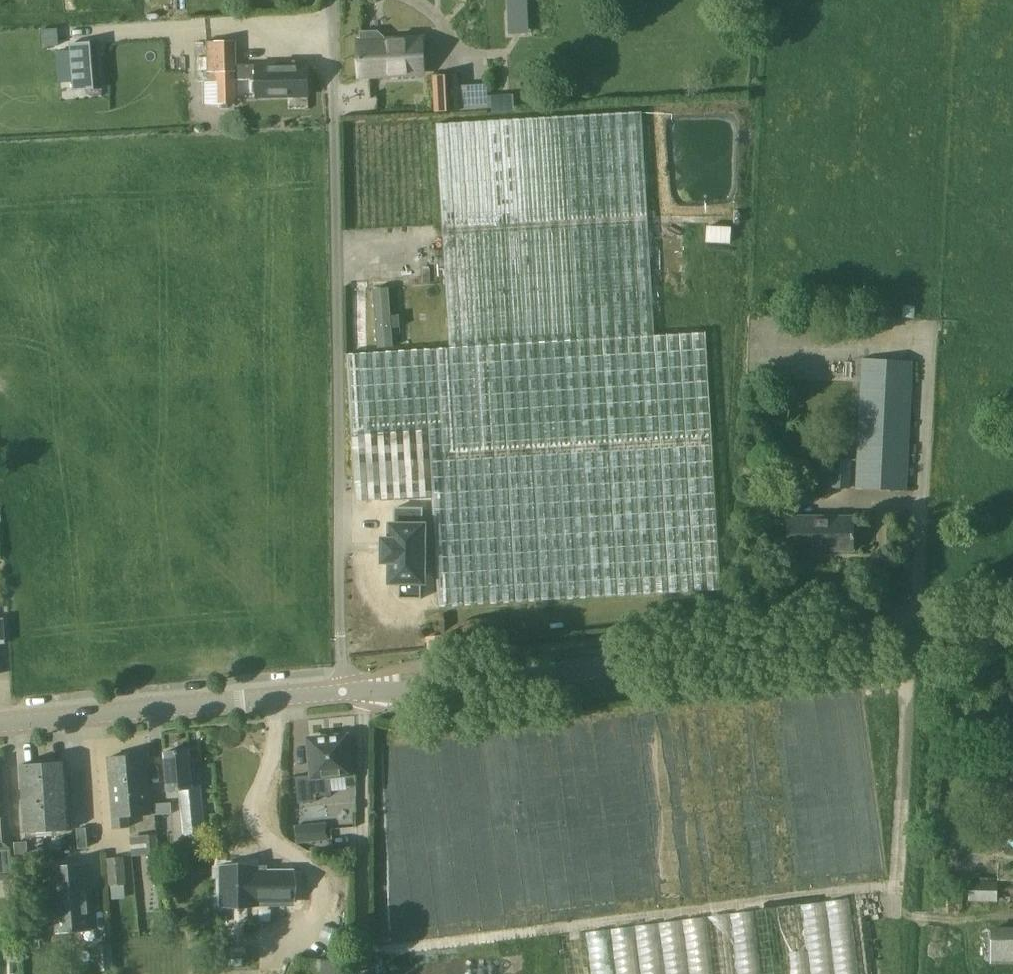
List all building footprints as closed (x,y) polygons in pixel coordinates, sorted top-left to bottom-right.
[(531,0),(509,0),(510,36),(533,35),(531,0)] [(42,45),(43,45),(58,44),(57,28),(41,29),(42,45)] [(360,75),(424,72),(423,39),(358,42),(360,75)] [(102,87),(99,40),(70,42),(73,89),(102,87)] [(309,96),(309,64),(236,65),(235,40),(209,41),(210,104),(237,104),(236,80),(256,79),(256,97),(309,96)] [(434,75),(436,111),(460,110),(458,74),(434,75)] [(356,501),(433,496),(439,606),(722,589),(707,332),(655,335),(650,240),(642,111),(436,123),(443,225),(450,347),(347,354),(356,501)] [(707,240),(732,241),(732,225),(707,224),(707,240)] [(393,290),(376,290),(379,348),(396,347),(395,329),(405,328),(404,315),(395,315),(393,290)] [(354,294),(355,349),(370,348),(370,294),(354,294)] [(858,488),(908,490),(914,361),(864,358),(858,488)] [(833,487),(850,488),(851,458),(835,457),(833,487)] [(367,543),(367,562),(365,562),(365,564),(372,564),(372,585),(382,585),(382,601),(405,601),(405,585),(406,585),(406,527),(404,527),(404,511),(377,511),(377,527),(373,527),(372,542),(365,542),(365,543),(367,543)] [(827,550),(854,550),(854,516),(789,516),(789,554),(827,554),(827,550)] [(350,772),(347,736),(311,740),(314,775),(296,777),(298,802),(317,801),(316,796),(332,795),(330,774),(350,772)] [(168,790),(179,789),(183,837),(205,835),(200,771),(191,771),(189,750),(165,752),(168,790)] [(108,758),(112,798),(150,795),(147,754),(108,758)] [(72,829),(67,761),(21,765),(26,833),(72,829)] [(13,870),(11,848),(9,814),(5,814),(2,766),(0,766),(0,871),(13,870)] [(150,795),(112,798),(115,827),(130,825),(129,817),(152,815),(150,795)] [(158,831),(171,830),(169,802),(156,802),(158,831)] [(329,840),(327,823),(295,826),(297,844),(329,840)] [(157,835),(131,837),(132,856),(159,854),(157,835)] [(125,885),(123,858),(109,859),(111,886),(125,885)] [(92,929),(87,864),(52,867),(58,932),(92,929)] [(295,900),(294,870),(260,870),(260,866),(224,866),(224,883),(221,883),(221,905),(260,905),(260,901),(295,900)] [(997,901),(998,882),(998,880),(969,880),(969,901),(997,901)] [(963,913),(961,889),(934,890),(935,914),(963,913)] [(587,929),(592,973),(859,973),(851,898),(823,932),(820,904),(820,903),(587,929)] [(1012,964),(1012,928),(991,928),(991,964),(1012,964)] [(113,969),(111,944),(95,945),(97,970),(113,969)] [(343,959),(301,959),(301,973),(343,973),(343,959)]
